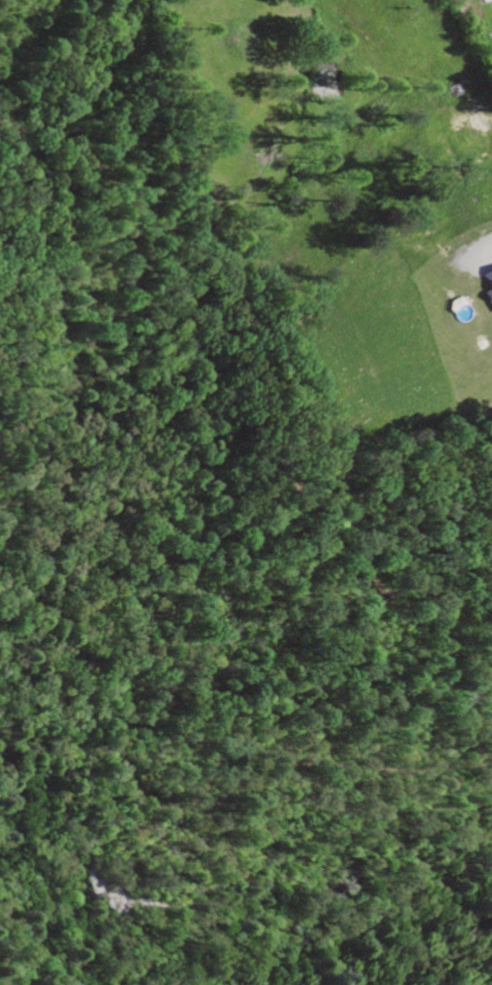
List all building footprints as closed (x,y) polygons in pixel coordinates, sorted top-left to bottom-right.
[(476,272),(486,294),(481,297),(487,310),(491,308),(491,265),(476,272)]
